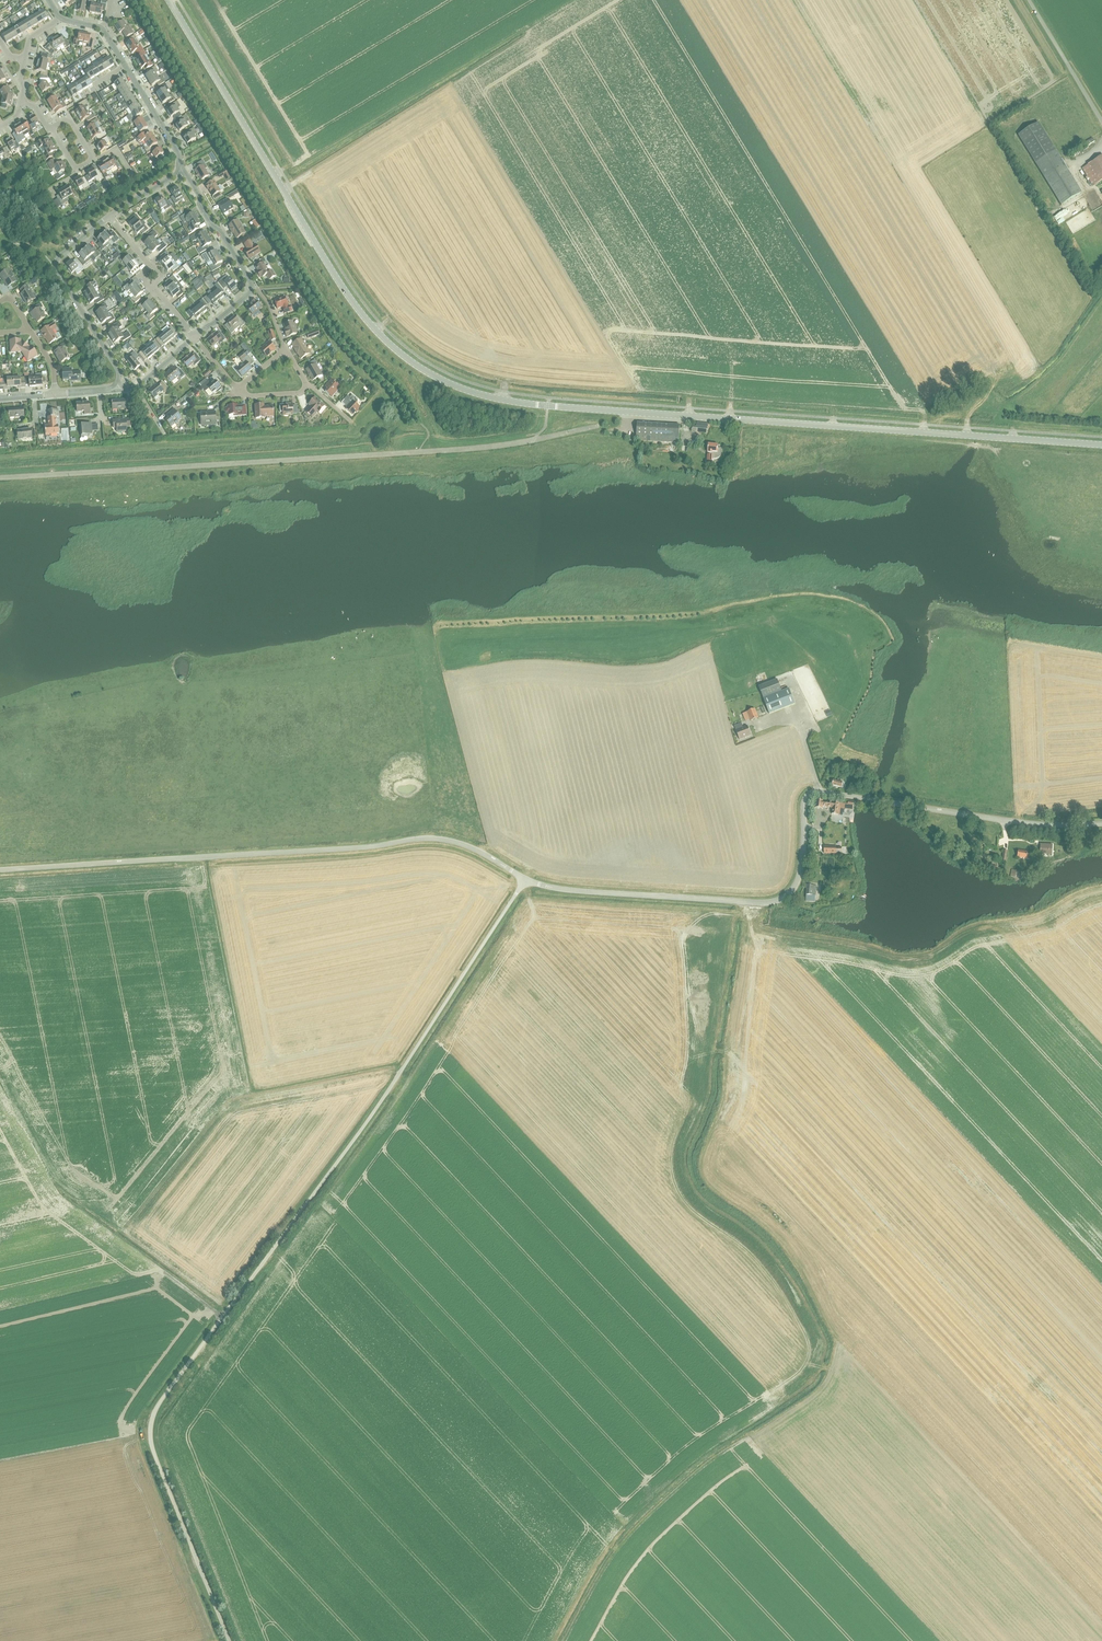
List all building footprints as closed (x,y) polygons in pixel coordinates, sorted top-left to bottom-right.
[(95,14),(101,15),(102,11),(105,12),(106,4),(107,0),(101,0),(101,3),(100,6),(97,5),(95,14)] [(75,4),(74,10),(77,11),(84,12),(86,3),(79,1),(78,4),(75,4)] [(95,14),(97,5),(94,4),(94,2),(88,1),(87,8),(90,9),(89,13),(95,14)] [(43,11),(38,14),(43,21),(48,18),(43,11)] [(43,21),(38,14),(33,17),(37,24),(43,21)] [(37,24),(33,17),(28,20),(32,28),(37,24)] [(32,28),(28,20),(23,23),(27,31),(32,28)] [(133,33),(132,30),(128,25),(127,26),(123,20),(115,26),(119,33),(122,31),(126,38),(133,33)] [(23,23),(17,27),(22,34),(27,31),(23,23)] [(17,27),(12,30),(17,37),(22,34),(17,27)] [(12,30),(7,33),(11,40),(17,37),(12,30)] [(11,40),(7,33),(2,36),(6,44),(11,40)] [(83,43),(85,34),(79,33),(78,38),(75,38),(73,45),(79,46),(79,43),(83,43)] [(91,36),(85,34),(83,43),(86,44),(86,47),(91,49),(93,40),(90,39),(91,36)] [(54,38),(59,47),(62,51),(70,46),(66,38),(63,40),(60,35),(54,38)] [(136,44),(139,43),(134,35),(128,39),(129,42),(126,44),(129,49),(136,44)] [(59,47),(54,38),(49,42),(50,44),(44,48),(52,55),(58,52),(56,49),(59,47)] [(136,44),(129,49),(132,54),(135,52),(137,54),(143,50),(139,43),(136,44)] [(135,59),(138,64),(148,58),(143,50),(137,54),(138,57),(135,59)] [(38,59),(37,65),(47,67),(48,64),(50,64),(51,59),(53,57),(48,53),(48,55),(42,53),(40,59),(38,59)] [(102,57),(104,60),(109,68),(114,65),(109,57),(107,59),(105,56),(102,57)] [(148,58),(138,64),(141,69),(144,67),(146,69),(152,65),(148,58)] [(104,60),(99,63),(104,71),(109,68),(104,60)] [(104,71),(99,63),(94,66),(99,74),(104,71)] [(88,67),(89,69),(94,77),(99,74),(94,66),(93,64),(88,67)] [(47,67),(37,65),(35,71),(41,72),(40,75),(40,79),(47,79),(49,71),(46,70),(47,67)] [(149,81),(157,76),(155,74),(158,72),(155,67),(148,71),(150,73),(145,76),(149,81)] [(94,77),(89,69),(84,73),(87,77),(88,77),(89,80),(94,77)] [(88,77),(87,77),(85,79),(83,76),(81,77),(82,80),(87,88),(92,85),(89,80),(88,77)] [(158,79),(157,76),(149,81),(152,86),(156,83),(158,86),(164,82),(161,77),(158,79)] [(82,91),(87,88),(82,80),(81,77),(76,80),(78,83),(82,91)] [(41,85),(39,87),(42,93),(53,86),(49,79),(40,79),(40,82),(41,85)] [(114,91),(117,89),(125,84),(122,79),(111,85),(114,91)] [(73,81),(71,83),(73,86),(77,94),(82,91),(78,83),(75,85),(73,81)] [(128,89),(125,84),(117,89),(120,94),(128,89)] [(159,99),(168,94),(166,91),(169,89),(166,84),(159,88),(161,91),(156,94),(159,99)] [(77,94),(73,86),(68,89),(72,97),(77,94)] [(0,91),(0,92),(3,97),(1,104),(2,104),(1,108),(6,109),(7,105),(10,106),(13,95),(8,87),(0,91)] [(120,94),(115,97),(118,101),(131,94),(128,89),(120,94)] [(50,106),(58,101),(55,96),(56,96),(54,93),(49,96),(50,99),(47,101),(50,106)] [(134,99),(131,94),(118,101),(121,106),(134,99)] [(168,94),(159,99),(162,104),(167,101),(169,104),(175,100),(172,94),(169,96),(168,94)] [(58,101),(50,106),(53,111),(54,110),(56,113),(58,112),(66,107),(62,99),(58,101)] [(137,104),(134,99),(121,106),(120,107),(122,110),(124,108),(126,110),(129,108),(137,104)] [(77,105),(77,106),(79,109),(75,111),(78,117),(87,111),(85,109),(88,107),(87,104),(88,104),(85,100),(77,105)] [(170,110),(167,111),(171,117),(173,116),(175,120),(181,117),(179,112),(177,109),(181,107),(177,101),(168,107),(170,110)] [(137,104),(129,108),(126,110),(129,115),(132,113),(140,109),(137,104)] [(135,118),(143,114),(140,109),(132,113),(129,115),(126,117),(129,122),(135,118)] [(87,111),(78,117),(81,122),(85,119),(87,122),(95,117),(94,114),(90,116),(87,111)] [(28,125),(32,131),(32,132),(37,129),(35,126),(39,124),(33,115),(28,119),(30,123),(28,125)] [(186,123),(189,121),(186,115),(179,119),(181,122),(176,125),(179,131),(188,126),(186,123)] [(135,118),(129,122),(131,125),(133,123),(136,128),(145,123),(142,118),(137,121),(135,118)] [(90,127),(86,129),(89,134),(98,129),(95,124),(97,123),(98,122),(97,119),(88,124),(90,127)] [(25,120),(17,125),(24,136),(29,133),(31,136),(34,134),(32,132),(32,131),(28,125),(25,120)] [(138,131),(135,133),(136,135),(138,137),(145,133),(143,131),(148,128),(145,123),(136,128),(138,131)] [(1062,206),(1082,193),(1039,123),(1018,136),(1062,206)] [(24,136),(17,125),(12,128),(16,135),(13,136),(16,141),(18,144),(22,142),(21,141),(25,138),(24,136)] [(100,128),(98,129),(89,134),(92,139),(96,137),(98,140),(106,135),(104,132),(103,133),(100,128)] [(194,136),(197,134),(194,128),(187,132),(189,135),(183,138),(187,144),(196,139),(194,136)] [(145,133),(138,137),(137,138),(136,139),(139,144),(144,140),(146,143),(154,138),(151,133),(146,136),(145,133)] [(100,152),(108,147),(112,145),(106,137),(99,142),(101,144),(96,147),(100,152)] [(18,144),(16,141),(13,142),(11,138),(5,142),(10,150),(14,148),(15,150),(20,147),(18,144)] [(154,138),(146,143),(148,146),(144,149),(147,154),(154,149),(153,146),(157,144),(154,138)] [(43,140),(36,144),(41,152),(53,144),(50,139),(44,142),(43,140)] [(53,144),(41,152),(46,160),(53,156),(51,154),(57,150),(53,144)] [(10,156),(5,148),(2,149),(0,146),(0,157),(3,155),(5,159),(10,156)] [(159,156),(163,154),(160,148),(152,153),(154,156),(151,158),(154,163),(161,159),(159,156)] [(1082,169),(1090,181),(1088,182),(1090,186),(1092,184),(1093,186),(1101,180),(1101,156),(1082,169)] [(110,158),(105,161),(111,170),(112,172),(117,169),(118,170),(121,169),(114,158),(112,160),(110,158)] [(54,160),(48,164),(52,170),(55,168),(58,174),(55,176),(57,180),(65,175),(63,171),(66,169),(62,162),(57,165),(54,160)] [(197,174),(201,180),(209,176),(205,169),(207,168),(202,160),(193,166),(195,170),(194,170),(197,174)] [(112,172),(111,170),(105,161),(97,166),(105,178),(108,176),(107,175),(112,172)] [(103,178),(97,169),(94,171),(93,169),(87,172),(88,175),(85,177),(88,182),(95,178),(97,182),(103,178)] [(225,170),(218,175),(220,178),(224,175),(227,180),(230,178),(225,170)] [(84,189),(89,186),(84,177),(81,179),(80,177),(74,180),(78,188),(82,186),(84,189)] [(223,189),(221,186),(220,185),(217,187),(213,180),(206,185),(205,186),(207,190),(208,189),(213,196),(222,190),(223,189)] [(63,189),(68,198),(70,196),(72,199),(77,196),(73,189),(71,191),(68,186),(63,189)] [(175,204),(180,201),(179,198),(182,197),(179,192),(180,191),(177,187),(170,191),(173,196),(171,198),(175,204)] [(68,198),(63,189),(57,193),(60,197),(57,199),(61,205),(69,201),(68,198)] [(164,208),(165,210),(171,207),(167,200),(164,202),(161,197),(154,201),(156,205),(157,205),(160,210),(164,208)] [(244,198),(240,200),(243,205),(246,209),(249,207),(246,202),(244,198)] [(224,216),(228,213),(228,212),(233,208),(228,199),(218,205),(224,216)] [(187,224),(197,219),(193,213),(188,216),(186,213),(180,217),(183,222),(185,221),(187,224)] [(133,229),(140,224),(142,222),(135,214),(129,219),(132,222),(129,224),(131,228),(132,228),(133,229)] [(196,230),(195,227),(200,224),(197,219),(187,224),(183,227),(188,235),(196,230)] [(231,228),(230,229),(232,233),(234,232),(237,238),(241,236),(241,237),(243,237),(244,236),(245,235),(244,234),(245,234),(242,229),(243,228),(241,226),(240,225),(239,223),(240,223),(238,219),(229,225),(231,228)] [(260,227),(256,219),(252,222),(256,229),(260,227)] [(140,224),(133,229),(134,231),(137,234),(140,232),(142,234),(148,230),(144,225),(145,224),(143,221),(142,222),(140,224)] [(103,236),(108,242),(111,240),(114,244),(119,239),(113,231),(110,234),(107,231),(104,234),(103,236)] [(148,248),(156,241),(154,238),(157,235),(154,231),(146,236),(149,239),(144,243),(148,248)] [(198,243),(208,237),(205,232),(199,235),(197,232),(190,237),(192,242),(197,240),(198,243)] [(110,244),(108,242),(103,236),(101,237),(101,236),(97,239),(100,242),(97,244),(102,250),(110,244)] [(208,237),(198,243),(200,246),(197,249),(200,254),(208,249),(206,246),(211,243),(208,237)] [(159,239),(156,241),(148,248),(152,253),(157,249),(159,252),(167,246),(162,241),(161,242),(159,239)] [(244,251),(249,259),(260,252),(255,244),(253,246),(250,241),(244,244),(247,249),(244,251)] [(85,249),(84,251),(89,257),(91,259),(93,262),(95,259),(100,255),(94,247),(91,249),(89,246),(85,249)] [(211,261),(219,256),(216,250),(212,252),(211,250),(201,255),(204,261),(205,260),(207,264),(211,261)] [(91,259),(89,257),(84,251),(82,252),(78,255),(81,258),(78,260),(83,266),(91,259)] [(163,266),(175,257),(174,254),(172,254),(170,256),(166,251),(160,256),(162,259),(159,261),(162,265),(163,266)] [(127,267),(134,261),(130,256),(129,256),(127,254),(119,260),(122,263),(123,262),(127,267)] [(221,267),(219,264),(222,262),(219,256),(211,261),(213,264),(208,266),(212,272),(221,267)] [(175,257),(163,266),(165,268),(164,268),(167,272),(170,269),(173,272),(178,267),(175,262),(178,260),(175,257)] [(74,264),(71,260),(66,265),(69,269),(68,270),(71,274),(74,271),(76,274),(78,274),(83,269),(77,261),(74,264)] [(134,261),(127,267),(131,272),(130,273),(132,275),(139,269),(137,267),(138,266),(134,261)] [(261,277),(262,277),(266,275),(269,280),(275,276),(272,271),(269,272),(263,262),(256,267),(258,271),(256,272),(260,278),(261,277)] [(189,274),(192,272),(185,264),(182,267),(189,274)] [(7,286),(15,281),(9,270),(0,275),(7,286)] [(175,287),(179,284),(173,276),(165,282),(167,285),(164,288),(167,291),(168,291),(169,292),(175,287)] [(233,283),(229,278),(226,280),(224,277),(218,282),(224,289),(227,286),(231,291),(237,286),(234,282),(233,283)] [(94,290),(97,286),(95,282),(87,287),(88,290),(83,293),(87,298),(96,292),(94,290)] [(128,284),(123,289),(129,296),(132,294),(139,288),(135,283),(130,287),(128,284)] [(216,288),(214,290),(211,292),(218,301),(220,299),(220,300),(224,297),(221,294),(224,292),(217,283),(214,285),(216,288)] [(175,287),(169,292),(170,294),(169,294),(173,298),(176,295),(178,298),(184,293),(182,290),(183,289),(182,287),(179,284),(175,287)] [(26,304),(35,298),(27,286),(20,290),(22,294),(20,295),(26,304)] [(139,288),(132,294),(134,296),(131,299),(135,303),(140,299),(138,296),(143,292),(139,288)] [(207,293),(208,294),(204,298),(208,304),(211,302),(213,305),(217,302),(218,301),(211,292),(210,290),(207,293)] [(98,295),(96,292),(87,298),(90,304),(95,300),(97,304),(104,299),(101,295),(98,295)] [(283,308),(284,313),(292,311),(290,306),(288,307),(287,305),(288,305),(285,297),(274,301),(277,309),(282,307),(283,308)] [(255,299),(251,303),(252,304),(246,308),(252,315),(261,307),(255,299)] [(146,311),(154,305),(150,300),(145,304),(143,302),(137,306),(141,311),(144,309),(146,311)] [(194,306),(201,314),(203,313),(203,314),(207,311),(204,308),(207,306),(202,300),(194,306)] [(40,309),(43,308),(40,303),(33,308),(35,311),(30,314),(32,317),(33,316),(37,323),(45,318),(40,309)] [(99,318),(108,312),(106,309),(108,308),(105,303),(99,307),(100,309),(95,313),(99,318)] [(154,305),(146,311),(148,314),(146,316),(149,321),(155,316),(153,314),(157,310),(154,305)] [(201,314),(194,306),(187,312),(192,318),(194,316),(197,319),(200,316),(201,314)] [(110,315),(108,312),(99,318),(102,323),(107,320),(109,323),(115,319),(112,315),(110,315)] [(244,324),(237,316),(235,318),(234,317),(227,322),(231,328),(228,331),(231,334),(234,331),(240,326),(241,327),(244,324)] [(285,333),(286,337),(297,333),(292,321),(284,324),(287,332),(285,333)] [(110,338),(121,332),(119,329),(119,328),(122,326),(119,322),(113,325),(114,328),(107,332),(109,335),(108,335),(110,338)] [(54,323),(41,331),(49,344),(57,339),(61,337),(58,333),(55,335),(52,330),(56,328),(54,323)] [(164,334),(170,341),(175,337),(174,336),(177,334),(171,327),(168,329),(166,331),(166,332),(164,334)] [(260,349),(266,357),(275,349),(271,344),(272,343),(271,341),(275,339),(272,330),(268,332),(270,339),(268,341),(269,342),(260,349)] [(218,342),(220,344),(226,339),(219,331),(217,333),(216,332),(213,335),(213,334),(210,336),(211,336),(207,340),(213,346),(218,342)] [(121,332),(110,338),(112,341),(114,343),(121,339),(123,341),(131,336),(128,332),(123,335),(122,334),(121,332)] [(170,341),(164,334),(159,338),(158,337),(155,339),(161,347),(164,345),(164,346),(170,341)] [(296,352),(301,359),(305,356),(305,355),(309,353),(301,339),(292,344),(295,348),(294,348),(296,352)] [(27,362),(37,356),(31,346),(29,347),(21,342),(21,340),(9,341),(10,353),(21,352),(27,362)] [(152,344),(147,348),(153,355),(158,351),(157,350),(160,348),(154,341),(151,343),(152,344)] [(69,358),(62,348),(61,348),(54,353),(60,363),(69,358)] [(153,355),(147,348),(142,352),(141,351),(138,353),(144,361),(147,359),(148,359),(153,355)] [(246,351),(238,357),(242,362),(242,364),(236,370),(242,377),(252,369),(250,366),(253,363),(247,355),(248,354),(246,351)] [(130,359),(127,362),(131,366),(130,367),(134,371),(140,366),(135,360),(139,357),(134,352),(128,357),(130,359)] [(201,360),(195,353),(192,355),(191,354),(188,356),(185,358),(186,358),(182,361),(187,368),(193,363),(195,365),(201,360)] [(308,368),(306,369),(312,380),(318,377),(319,379),(322,377),(321,375),(322,375),(315,364),(317,363),(315,360),(306,365),(308,368)] [(177,372),(173,367),(170,369),(170,370),(165,375),(171,382),(178,376),(181,379),(185,376),(180,369),(177,372)] [(72,382),(81,381),(80,372),(71,372),(71,369),(62,370),(63,381),(71,380),(72,382)] [(46,375),(42,375),(42,374),(35,375),(35,376),(36,387),(43,386),(43,383),(47,383),(46,375)] [(35,376),(28,376),(24,377),(25,384),(29,384),(29,387),(36,387),(35,376)] [(24,377),(13,378),(14,387),(19,387),(19,388),(25,388),(25,384),(24,377)] [(7,379),(2,379),(3,389),(9,389),(9,388),(14,387),(13,378),(6,379),(7,379)] [(205,379),(199,384),(201,386),(205,391),(206,391),(210,395),(212,393),(212,394),(216,391),(217,393),(222,389),(215,380),(211,384),(208,380),(207,382),(205,379)] [(328,388),(325,392),(331,397),(340,387),(337,384),(336,385),(333,383),(334,382),(331,379),(325,386),(328,388)] [(169,390),(162,382),(159,384),(157,383),(152,388),(152,387),(148,391),(154,398),(163,391),(164,393),(169,390)] [(357,402),(357,399),(356,399),(356,398),(352,395),(350,397),(348,395),(341,403),(344,406),(345,405),(347,407),(346,409),(352,415),(355,412),(357,412),(358,411),(358,410),(357,409),(359,407),(355,404),(357,402)] [(305,411),(312,417),(317,412),(318,413),(324,406),(320,402),(320,403),(318,401),(318,400),(315,397),(308,404),(310,406),(305,411)] [(125,411),(131,411),(130,403),(126,404),(126,399),(112,401),(112,410),(125,409),(125,411)] [(84,415),(90,414),(89,402),(76,403),(77,412),(83,412),(84,415)] [(282,412),(283,416),(289,415),(289,414),(299,414),(296,405),(293,406),(292,403),(286,404),(286,405),(279,405),(280,412),(282,412)] [(238,415),(246,415),(245,405),(237,406),(237,405),(227,405),(228,408),(225,408),(226,412),(228,412),(228,415),(238,414),(238,415)] [(256,418),(260,418),(261,419),(262,419),(263,418),(264,418),(264,416),(273,416),(273,406),(272,406),(271,405),(269,405),(268,406),(267,406),(267,407),(263,407),(263,405),(255,406),(256,418)] [(23,408),(8,409),(8,414),(8,415),(9,415),(9,418),(24,416),(23,408)] [(165,421),(171,427),(175,424),(175,425),(178,422),(178,421),(181,418),(174,409),(166,415),(169,418),(165,421)] [(45,435),(58,434),(58,425),(56,426),(55,417),(58,417),(57,410),(48,410),(49,417),(47,417),(48,424),(44,425),(45,435)] [(200,412),(201,425),(216,424),(216,421),(219,421),(218,417),(216,417),(215,412),(208,412),(208,411),(200,412)] [(126,427),(129,427),(129,420),(125,420),(122,420),(113,421),(113,428),(116,428),(117,433),(127,432),(126,427)] [(707,434),(708,423),(696,422),(696,426),(692,426),(691,432),(707,434)] [(678,443),(679,426),(637,423),(636,441),(678,443)] [(92,435),(91,424),(80,425),(81,436),(92,435)] [(18,439),(31,438),(31,430),(17,431),(18,439)] [(720,454),(720,453),(721,453),(721,448),(717,448),(718,445),(708,444),(706,461),(711,462),(711,457),(713,457),(713,459),(716,459),(718,458),(719,457),(720,456),(720,454)] [(759,687),(763,699),(769,714),(795,704),(789,689),(782,691),(777,680),(759,687)] [(758,718),(754,709),(747,712),(751,721),(758,718)] [(751,735),(747,726),(736,731),(739,740),(751,735)] [(852,810),(853,802),(848,802),(848,804),(839,803),(833,802),(833,803),(827,802),(823,801),(816,800),(815,808),(822,809),(823,807),(826,807),(832,808),(832,814),(837,815),(838,808),(852,810)] [(1052,855),(1052,845),(1040,844),(1040,854),(1052,855)] [(1029,860),(1030,852),(1018,850),(1016,857),(1029,860)] [(807,885),(806,901),(815,902),(816,886),(812,886),(807,885)]
